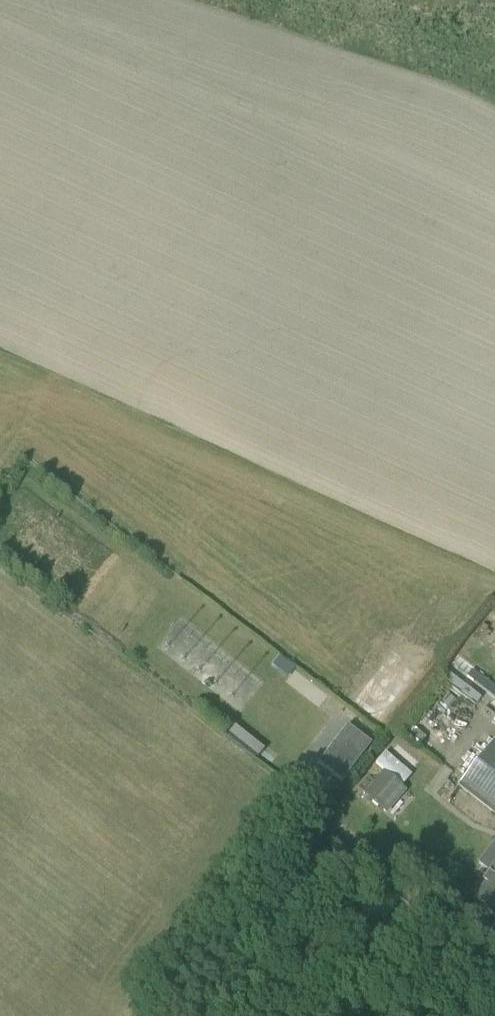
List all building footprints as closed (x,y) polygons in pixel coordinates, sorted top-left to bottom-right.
[(412,734),(428,749),(446,731),(429,715),(412,734)] [(342,782),(371,744),(346,726),(317,764),(342,782)] [(459,786),(494,815),(494,744),(493,742),(459,786)] [(380,774),(363,796),(387,814),(404,792),(380,774)] [(333,850),(326,858),(335,864),(341,856),(333,850)] [(469,899),(494,920),(494,866),(469,899)]
